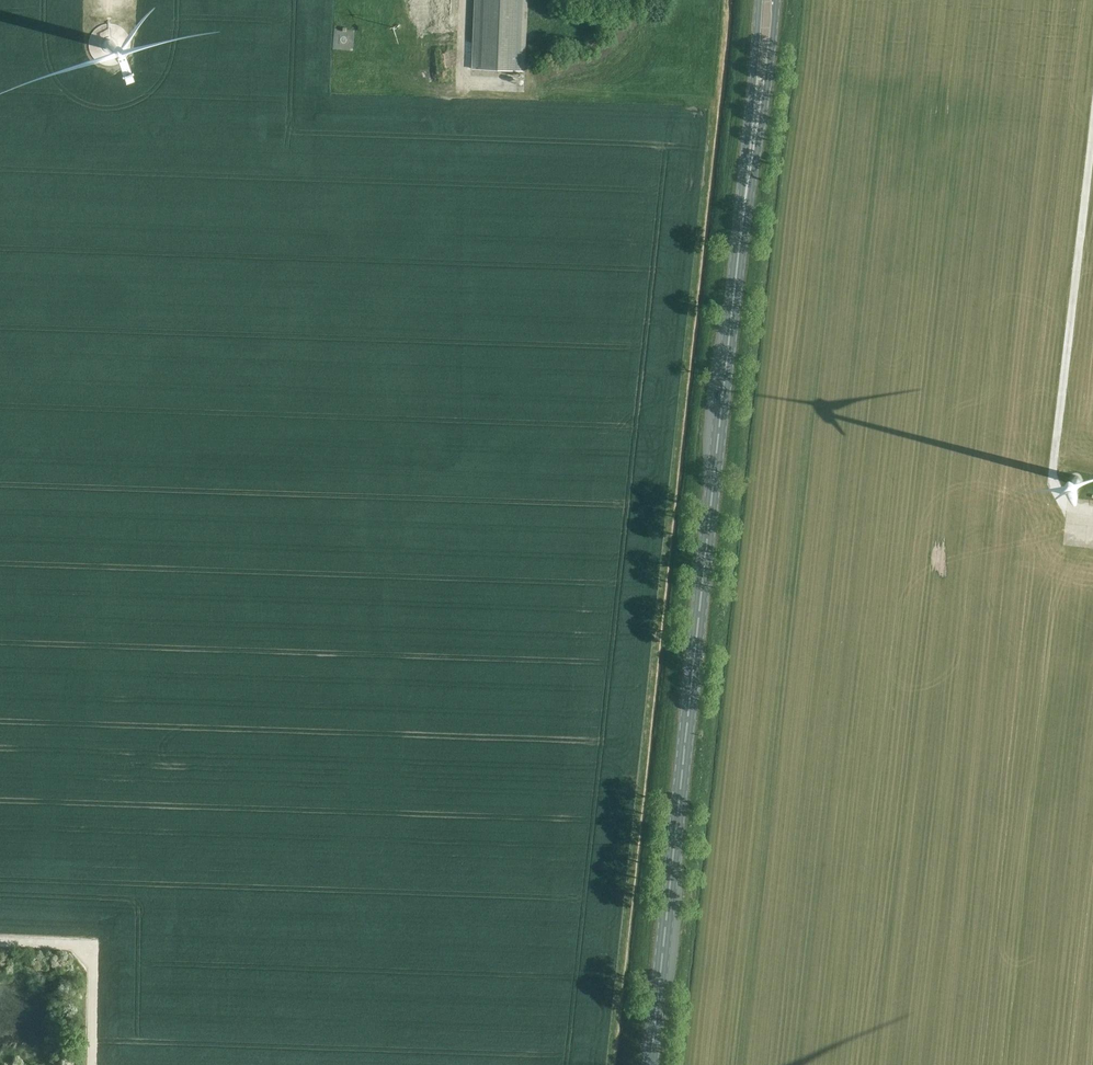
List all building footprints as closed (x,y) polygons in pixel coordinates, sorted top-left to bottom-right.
[(454,17),(454,0),(437,0),(437,9),(438,9),(438,16),(454,17)] [(473,68),(525,71),(528,0),(475,0),(473,68)] [(105,43),(105,45),(105,47),(106,48),(108,49),(110,49),(112,49),(114,48),(115,46),(115,44),(114,42),(113,41),(111,40),(109,39),(108,40),(106,41),(105,43)] [(1081,480),(1081,479),(1081,478),(1081,477),(1080,477),(1080,476),(1079,476),(1079,475),(1078,475),(1077,475),(1076,475),(1075,475),(1074,476),(1073,476),(1073,477),(1072,477),(1072,478),(1072,479),(1072,480),(1072,481),(1072,482),(1073,482),(1073,483),(1074,484),(1075,484),(1076,484),(1076,485),(1077,485),(1078,484),(1079,484),(1080,483),(1081,482),(1081,481),(1081,480)]
